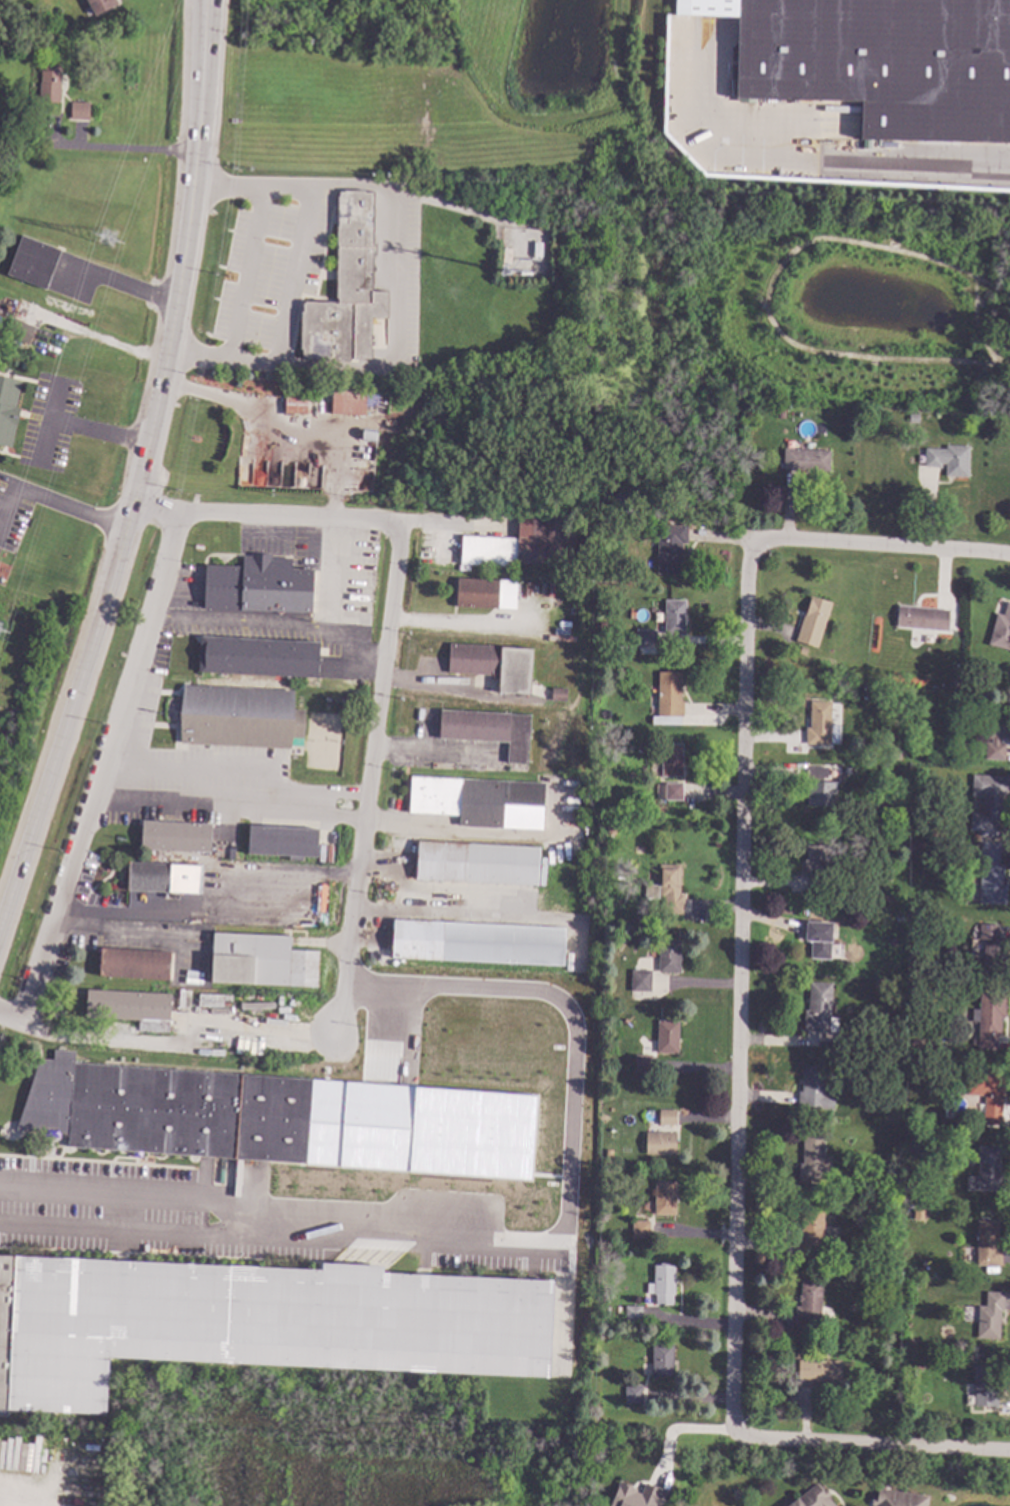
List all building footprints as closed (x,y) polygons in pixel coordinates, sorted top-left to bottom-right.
[(93,15),(86,0),(113,0),(115,4),(93,15)] [(736,95),(854,97),(854,135),(1009,138),(1009,0),(738,0),(736,95)] [(60,66),(58,102),(38,101),(40,69),(43,69),(44,65),(60,66)] [(88,120),(69,119),(70,101),(88,102),(88,120)] [(7,183),(0,182),(0,167),(9,168),(7,183)] [(364,191),(372,191),(370,291),(386,291),(386,318),(370,317),(370,359),(350,358),(350,360),(305,359),(305,358),(300,358),(300,349),(299,349),(300,309),(302,309),(302,302),(306,303),(306,300),(336,301),(336,298),(334,298),(336,202),(338,202),(338,191),(342,191),(342,189),(364,190),(364,191)] [(59,250),(44,289),(5,273),(21,234),(59,250)] [(510,248),(509,263),(501,262),(502,247),(510,248)] [(8,446),(0,444),(0,374),(20,378),(14,405),(19,407),(8,446)] [(365,389),(364,415),(330,413),(332,387),(365,389)] [(306,395),(306,413),(281,413),(282,394),(306,395)] [(785,410),(784,418),(776,418),(777,409),(785,410)] [(917,422),(908,422),(908,414),(917,414),(917,422)] [(967,476),(944,476),(944,463),(940,463),(940,466),(923,466),(923,449),(944,449),(944,445),(967,445),(967,476)] [(829,450),(828,471),(782,469),(783,448),(829,450)] [(574,515),(571,569),(459,563),(461,535),(516,538),(518,513),(574,515)] [(686,544),(681,544),(680,574),(655,573),(656,539),(649,538),(649,529),(657,529),(657,524),(686,525),(686,544)] [(290,557),(290,567),(312,568),(311,611),(203,608),(204,564),(241,566),(241,555),(290,557)] [(516,580),(515,609),(455,606),(456,577),(516,580)] [(830,602),(816,648),(794,641),(808,595),(830,602)] [(684,634),(663,634),(664,599),(684,599),(684,634)] [(1005,601),(1009,602),(1009,651),(987,644),(995,612),(1002,614),(1005,601)] [(949,609),(947,631),(895,626),(897,605),(949,609)] [(654,646),(635,646),(635,629),(655,629),(654,646)] [(319,642),(317,678),(197,671),(199,635),(319,642)] [(531,647),(530,674),(539,675),(538,695),(497,693),(498,674),(447,672),(448,644),(531,647)] [(806,648),(804,656),(797,654),(800,646),(806,648)] [(672,672),(680,672),(679,701),(682,701),(682,717),(656,716),(657,671),(665,671),(665,669),(672,670),(672,672)] [(985,673),(984,681),(975,680),(977,672),(985,673)] [(293,690),(292,709),(304,710),(303,738),(290,738),(289,749),(179,743),(182,684),(293,690)] [(565,701),(550,701),(550,687),(565,687),(565,701)] [(830,725),(837,725),(837,742),(829,742),(829,744),(804,744),(804,727),(809,727),(809,701),(830,701),(830,725)] [(1009,707),(1009,739),(998,738),(998,742),(1004,743),(1004,760),(984,759),(984,742),(990,742),(990,738),(985,737),(986,706),(1009,707)] [(508,713),(508,714),(529,715),(526,763),(505,762),(507,741),(437,738),(439,709),(508,713)] [(681,776),(660,776),(660,744),(681,743),(681,776)] [(901,752),(901,759),(889,759),(889,751),(901,752)] [(825,781),(835,781),(835,805),(806,805),(806,783),(805,783),(805,766),(826,766),(825,781)] [(1008,776),(1007,796),(1006,796),(1006,802),(1003,802),(1002,823),(997,823),(996,836),(979,835),(980,830),(968,830),(969,810),(980,811),(980,796),(970,795),(971,774),(1008,776)] [(544,782),(541,830),(457,826),(457,815),(408,812),(409,775),(544,782)] [(682,800),(655,800),(655,783),(681,782),(682,800)] [(211,823),(209,852),(140,848),(141,820),(211,823)] [(317,828),(316,857),(246,853),(247,825),(317,828)] [(538,847),(536,885),(414,879),(416,841),(538,847)] [(930,842),(930,853),(913,852),(914,841),(930,842)] [(999,842),(998,863),(1002,864),(1002,878),(1004,878),(1004,884),(1005,884),(1004,904),(978,903),(980,841),(999,842)] [(829,845),(828,851),(838,851),(837,868),(828,868),(827,874),(830,874),(829,889),(810,889),(811,874),(803,874),(803,860),(805,860),(805,844),(829,845)] [(201,865),(199,894),(126,890),(128,861),(201,865)] [(678,894),(682,894),(682,914),(662,913),(663,896),(657,896),(658,864),(679,864),(678,894)] [(657,900),(657,886),(645,886),(645,900),(657,900)] [(902,914),(902,921),(893,920),(893,913),(902,914)] [(565,927),(563,966),(390,957),(392,919),(565,927)] [(831,922),(829,959),(809,958),(810,940),(804,940),(805,920),(831,922)] [(997,924),(996,938),(1005,939),(1004,957),(1003,957),(1002,972),(981,971),(983,939),(978,938),(978,923),(997,924)] [(213,932),(289,936),(288,949),(318,950),(317,986),(210,981),(213,932)] [(678,972),(657,972),(657,939),(679,939),(678,972)] [(170,951),(168,979),(99,975),(100,947),(170,951)] [(852,960),(852,965),(851,969),(846,970),(843,968),(841,964),(843,961),(848,959),(852,960)] [(650,991),(630,991),(630,969),(650,969),(650,991)] [(831,983),(827,1031),(802,1030),(803,1009),(806,1010),(808,982),(831,983)] [(169,993),(167,1033),(136,1031),(137,1020),(84,1017),(86,989),(169,993)] [(177,1008),(188,1009),(189,992),(178,992),(177,1008)] [(1004,994),(1003,1017),(1000,1017),(999,1035),(995,1035),(995,1049),(976,1048),(977,1021),(970,1021),(971,1008),(977,1008),(978,993),(1004,994)] [(678,1020),(677,1053),(655,1052),(656,1020),(678,1020)] [(922,1046),(910,1046),(910,1038),(922,1038),(922,1046)] [(947,1048),(936,1048),(936,1040),(947,1041),(947,1048)] [(74,1050),(73,1062),(310,1079),(304,1163),(303,1163),(302,1164),(406,1169),(404,1205),(388,1204),(387,1221),(310,1217),(310,1221),(305,1221),(305,1217),(279,1216),(280,1200),(276,1200),(276,1191),(280,1191),(282,1163),(297,1164),(297,1162),(83,1147),(83,1158),(74,1158),(75,1147),(66,1146),(67,1133),(60,1132),(60,1139),(41,1138),(41,1131),(15,1129),(38,1059),(53,1059),(53,1049),(74,1050)] [(914,1060),(909,1065),(905,1062),(910,1056),(914,1060)] [(825,1066),(822,1106),(796,1105),(797,1090),(800,1090),(801,1079),(802,1079),(803,1065),(825,1066)] [(1002,1070),(1000,1118),(982,1117),(983,1095),(966,1094),(967,1068),(1002,1070)] [(922,1113),(910,1117),(908,1109),(920,1106),(922,1113)] [(675,1110),(675,1124),(658,1124),(658,1110),(675,1110)] [(674,1133),(673,1154),(644,1154),(644,1147),(643,1147),(643,1138),(644,1138),(644,1132),(674,1133)] [(817,1137),(823,1137),(823,1180),(797,1180),(797,1164),(801,1164),(801,1136),(807,1136),(807,1135),(817,1135),(817,1137)] [(998,1162),(999,1162),(999,1168),(998,1167),(998,1173),(1002,1173),(1001,1191),(965,1190),(965,1176),(976,1176),(977,1145),(998,1146),(998,1162)] [(899,1167),(890,1167),(890,1159),(900,1159),(899,1167)] [(534,1175),(532,1211),(418,1205),(420,1169),(534,1175)] [(674,1214),(653,1214),(653,1181),(674,1182),(674,1214)] [(873,1217),(865,1217),(865,1208),(873,1208),(873,1217)] [(822,1234),(831,1234),(831,1253),(822,1253),(822,1254),(795,1254),(796,1234),(799,1235),(800,1209),(823,1209),(822,1234)] [(996,1248),(1000,1248),(1000,1265),(975,1265),(976,1219),(996,1219),(996,1248)] [(647,1237),(630,1237),(630,1220),(648,1220),(647,1237)] [(105,1414),(0,1409),(0,1255),(320,1269),(320,1262),(380,1265),(380,1272),(552,1280),(547,1378),(108,1357),(105,1414)] [(667,1264),(673,1264),(673,1294),(671,1294),(671,1303),(661,1303),(661,1305),(654,1305),(654,1294),(652,1294),(652,1293),(645,1292),(645,1282),(652,1282),(652,1264),(659,1264),(659,1262),(667,1262),(667,1264)] [(821,1280),(820,1306),(824,1306),(823,1323),(819,1323),(819,1324),(794,1322),(794,1306),(799,1306),(799,1300),(797,1300),(798,1295),(799,1295),(800,1279),(821,1280)] [(914,1286),(909,1289),(905,1282),(910,1279),(914,1286)] [(1003,1292),(1002,1310),(999,1310),(998,1338),(975,1337),(976,1306),(984,1306),(984,1291),(1003,1292)] [(641,1321),(641,1307),(624,1307),(624,1321),(641,1321)] [(862,1337),(862,1345),(853,1344),(853,1337),(862,1337)] [(672,1377),(651,1377),(651,1344),(671,1344),(672,1377)] [(817,1359),(840,1360),(840,1383),(811,1382),(811,1385),(796,1385),(797,1359),(805,1359),(805,1350),(817,1350),(817,1359)] [(922,1362),(921,1370),(912,1369),(913,1361),(922,1362)] [(987,1365),(993,1365),(993,1378),(995,1379),(995,1384),(994,1384),(994,1390),(997,1390),(996,1406),(972,1406),(973,1365),(980,1365),(980,1363),(987,1363),(987,1365)] [(640,1403),(623,1403),(623,1384),(640,1384),(640,1403)] [(666,1493),(643,1485),(641,1492),(618,1483),(609,1505),(661,1505),(666,1493)] [(815,1483),(834,1505),(786,1505),(815,1483)] [(928,1494),(927,1505),(873,1505),(875,1487),(928,1494)]
